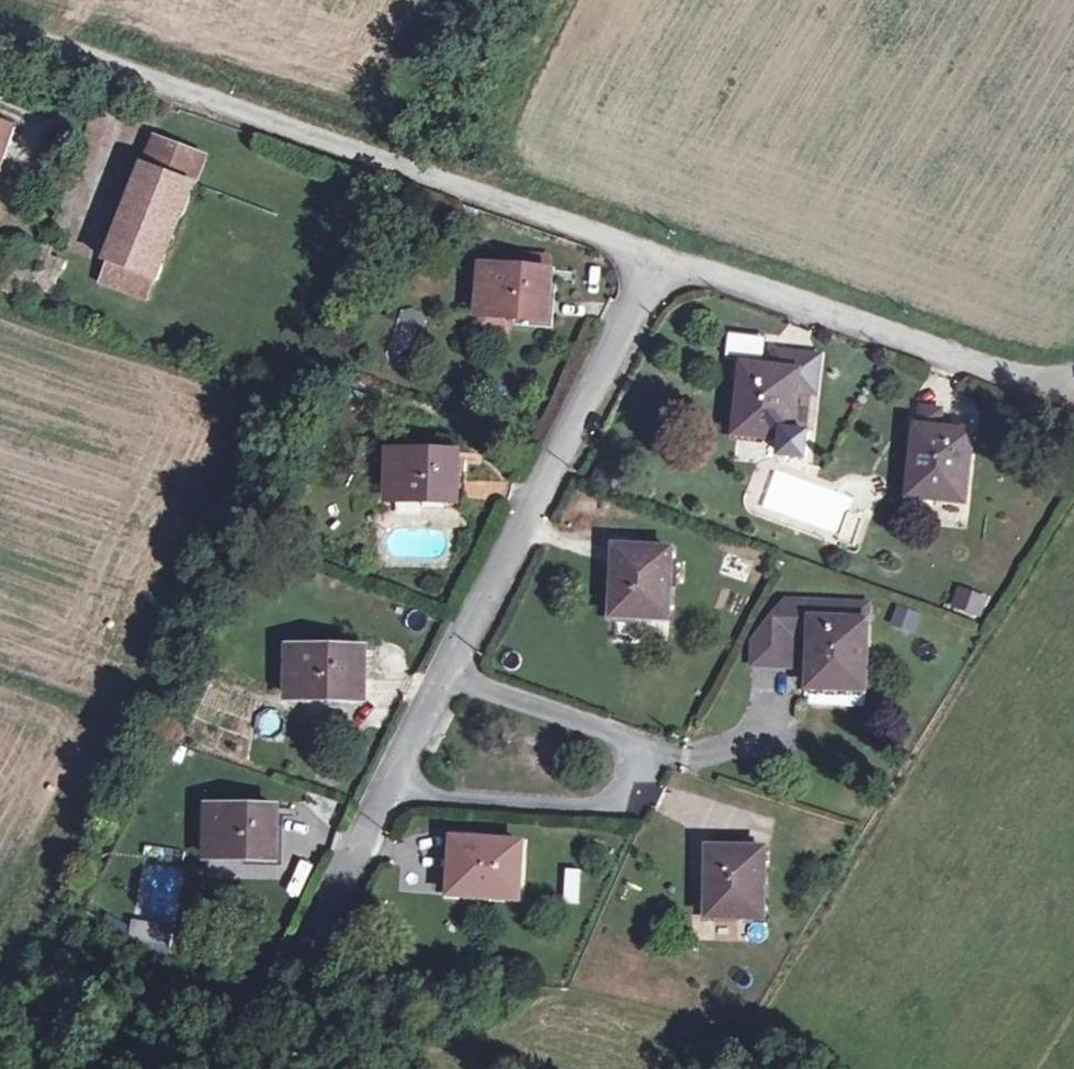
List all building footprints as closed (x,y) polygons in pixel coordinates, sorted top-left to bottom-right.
[(25,101),(0,92),(0,174),(25,101)] [(160,137),(113,262),(159,278),(196,183),(207,154),(160,137)] [(151,298),(159,278),(113,262),(105,281),(151,298)] [(468,270),(466,322),(537,325),(539,274),(468,270)] [(756,364),(727,360),(717,432),(775,440),(782,389),(800,391),(806,352),(759,346),(756,364)] [(913,407),(911,427),(931,429),(934,410),(913,407)] [(911,427),(909,427),(900,497),(957,504),(966,434),(931,429),(911,427)] [(376,448),(373,495),(444,500),(448,453),(376,448)] [(583,477),(579,487),(600,495),(604,484),(583,477)] [(838,525),(830,543),(828,548),(844,554),(853,530),(849,523),(838,525)] [(670,552),(616,550),(614,625),(667,627),(670,552)] [(976,611),(951,601),(945,618),(970,627),(976,611)] [(800,645),(799,701),(799,719),(851,720),(851,701),(854,632),(855,616),(771,613),(740,655),(739,678),(778,679),(780,646),(796,645),(800,645)] [(281,651),(280,700),(348,700),(348,651),(281,651)] [(193,807),(193,825),(193,844),(193,859),(269,859),(270,808),(193,807)] [(451,838),(440,895),(508,909),(520,852),(451,838)] [(750,859),(696,857),(694,930),(747,932),(750,859)] [(93,920),(121,936),(127,926),(98,909),(93,920)] [(131,920),(129,942),(173,947),(176,925),(131,920)]
